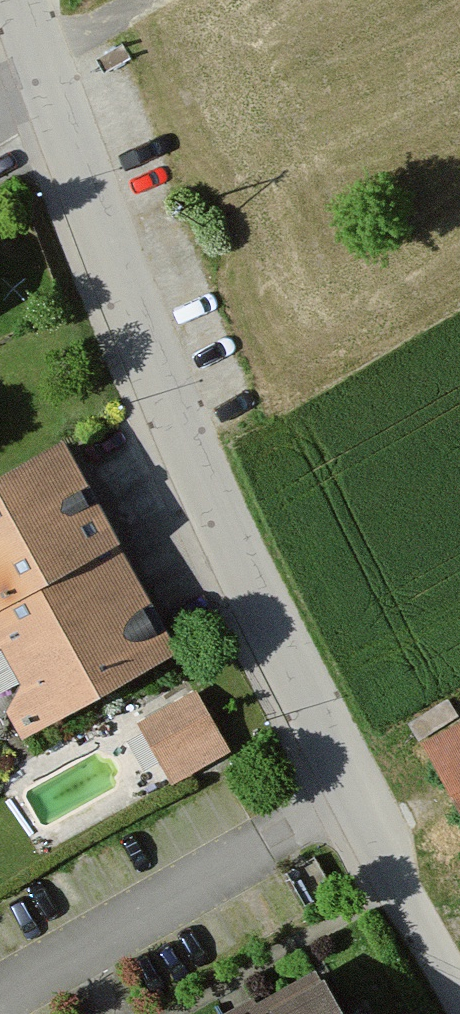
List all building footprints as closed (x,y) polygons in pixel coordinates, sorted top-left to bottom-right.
[(0,486),(0,697),(19,736),(172,661),(69,453),(0,486)] [(204,681),(143,706),(170,773),(232,747),(204,681)] [(428,759),(459,818),(459,742),(428,759)] [(276,1013),(332,1013),(318,990),(276,1013)]
